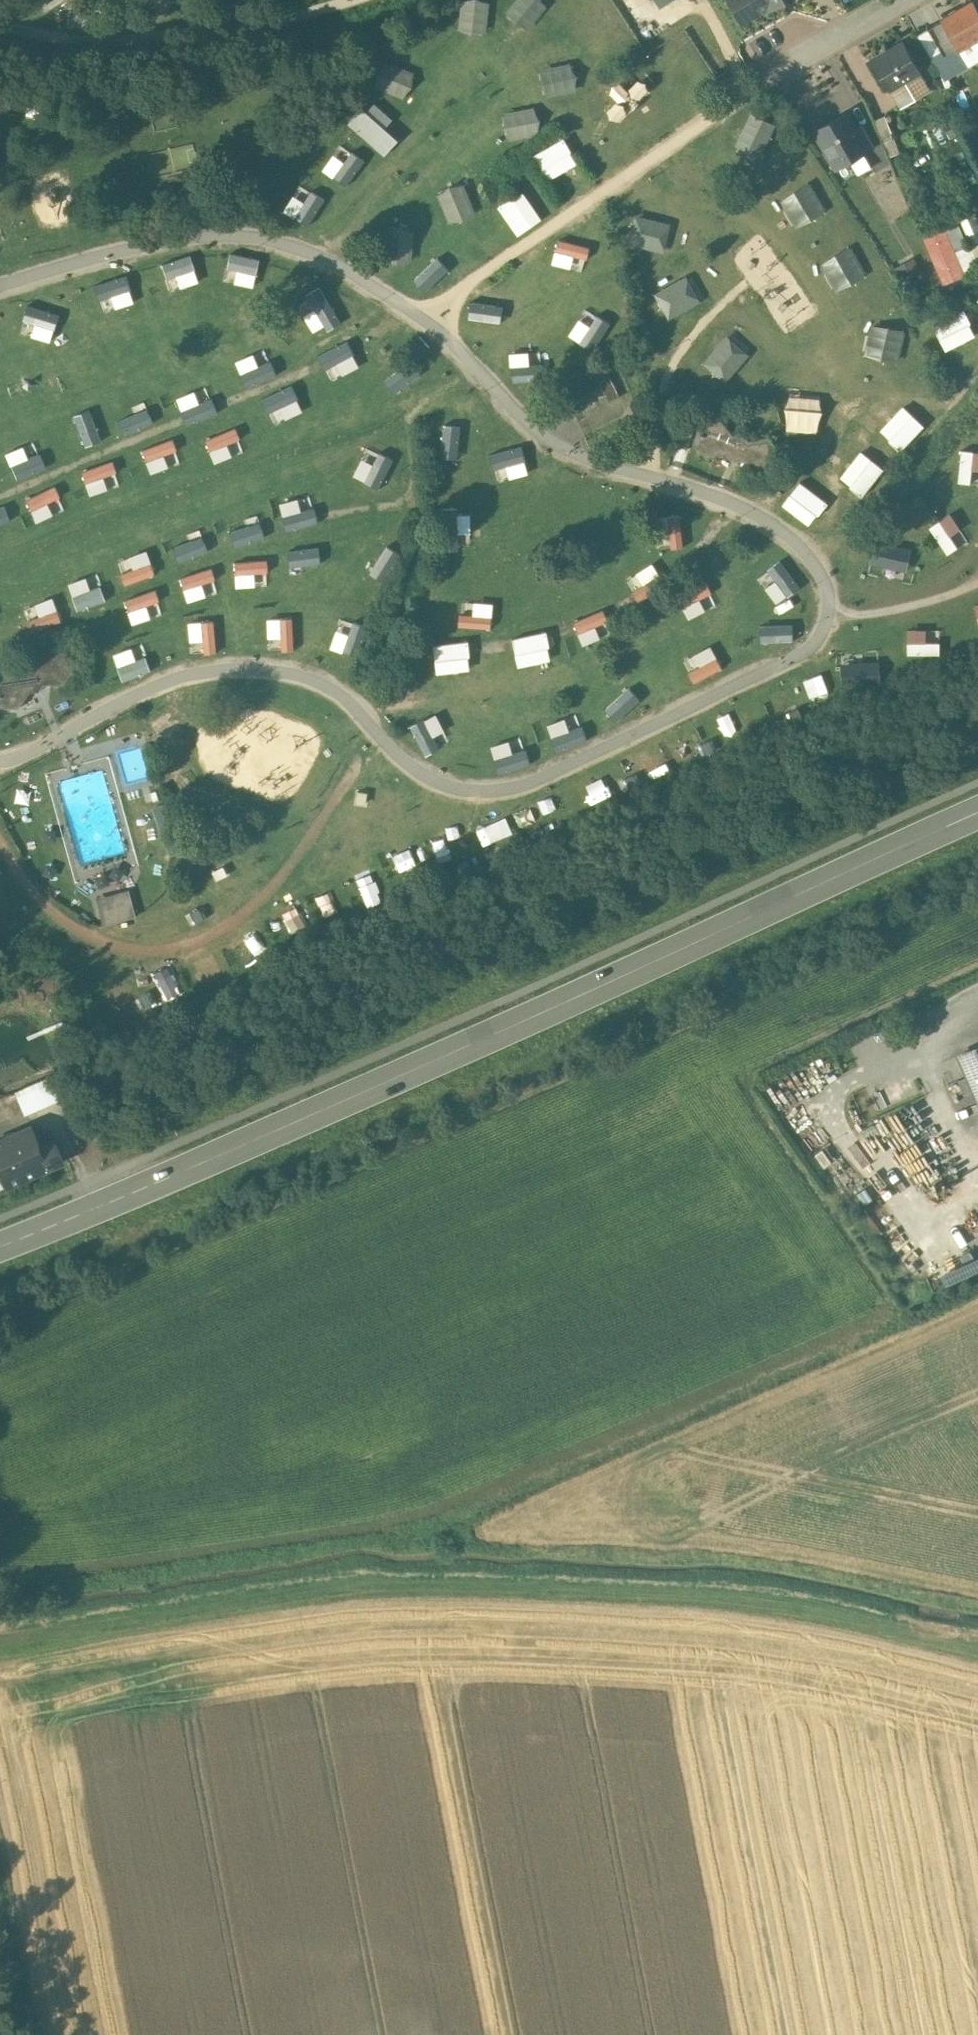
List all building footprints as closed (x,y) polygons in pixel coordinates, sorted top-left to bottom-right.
[(460,27),(488,31),(492,0),(463,0),(460,27)] [(742,20),(768,6),(765,0),(730,0),(742,20)] [(941,19),(941,20),(954,42),(958,48),(977,37),(977,12),(972,1),(941,19)] [(954,42),(941,20),(916,34),(929,56),(954,42)] [(902,41),(871,59),(888,89),(919,71),(902,41)] [(375,84),(406,97),(417,71),(387,58),(375,84)] [(349,121),(387,154),(402,137),(387,124),(394,116),(376,101),(368,110),(363,105),(349,121)] [(542,134),(539,106),(506,108),(508,136),(542,134)] [(854,127),(845,111),(814,130),(836,167),(867,149),(861,138),(866,135),(859,124),(854,127)] [(884,115),(873,120),(882,140),(893,136),(884,115)] [(346,159),(335,152),(323,168),(348,185),(366,158),(352,150),(346,159)] [(465,180),(439,191),(452,222),(478,211),(465,180)] [(307,200),(294,193),(285,210),(310,225),(326,197),(313,189),(307,200)] [(892,215),(910,211),(905,190),(887,195),(892,215)] [(514,230),(524,225),(510,200),(500,205),(514,230)] [(972,241),(977,239),(977,214),(977,209),(965,212),(972,241)] [(965,274),(943,222),(921,232),(943,283),(965,274)] [(409,261),(419,231),(397,223),(386,254),(409,261)] [(575,254),(589,257),(592,245),(559,237),(553,261),(572,266),(575,254)] [(255,285),(261,257),(231,251),(225,279),(255,285)] [(163,262),(172,289),(201,280),(192,252),(163,262)] [(428,290),(451,268),(439,255),(415,277),(428,290)] [(916,256),(899,263),(905,277),(921,269),(916,256)] [(314,333),(340,321),(324,284),(309,291),(316,308),(305,313),(314,333)] [(503,319),(504,302),(472,301),(471,318),(503,319)] [(595,350),(612,321),(586,306),(570,334),(595,350)] [(543,359),(531,359),(531,349),(511,350),(513,379),(544,377),(543,359)] [(273,359),(260,364),(255,351),(237,359),(248,386),(279,373),(273,359)] [(264,396),(276,422),(305,410),(293,383),(264,396)] [(148,406),(120,419),(126,433),(155,421),(148,406)] [(85,444),(102,439),(93,408),(76,413),(85,444)] [(741,435),(732,437),(719,421),(700,425),(693,444),(705,460),(725,456),(731,463),(741,461),(753,477),(773,474),(780,455),(767,439),(747,443),(741,435)] [(444,423),(443,456),(460,457),(461,424),(444,423)] [(238,427),(207,436),(214,462),(234,456),(230,442),(241,438),(238,427)] [(151,472),(171,467),(168,454),(179,451),(176,439),(144,446),(151,472)] [(24,445),(7,451),(17,478),(47,466),(41,451),(29,456),(24,445)] [(493,452),(499,480),(531,473),(525,445),(493,452)] [(847,446),(831,462),(864,496),(880,480),(847,446)] [(383,487),(394,457),(380,451),(375,463),(362,458),(355,476),(383,487)] [(90,492),(121,485),(115,460),(84,467),(90,492)] [(27,497),(37,521),(56,513),(50,500),(62,495),(57,484),(27,497)] [(0,505),(0,524),(12,519),(5,503),(0,505)] [(441,509),(443,547),(473,546),(472,508),(441,509)] [(671,547),(687,544),(682,516),(666,519),(671,547)] [(371,572),(386,581),(403,553),(388,544),(371,572)] [(322,546),(290,548),(291,564),(323,563),(322,546)] [(270,583),(269,558),(236,560),(237,586),(270,583)] [(782,558),(759,575),(779,602),(802,585),(782,558)] [(183,573),(187,598),(219,593),(215,568),(183,573)] [(679,594),(689,617),(708,609),(702,596),(714,591),(709,580),(679,594)] [(126,596),(132,621),(164,614),(158,588),(126,596)] [(493,628),(496,601),(476,599),(474,613),(462,612),(460,624),(493,628)] [(295,648),(295,615),(269,615),(269,648),(295,648)] [(218,651),(216,618),(191,619),(192,652),(218,651)] [(351,631),(336,628),(332,648),(362,654),(368,623),(353,620),(351,631)] [(796,639),(795,622),(762,623),(762,640),(796,639)] [(552,626),(520,633),(526,658),(544,654),(541,641),(555,638),(552,626)] [(434,659),(466,653),(464,639),(431,645),(434,659)] [(702,665),(689,670),(694,682),(724,668),(713,643),(696,651),(702,665)] [(125,679),(153,668),(148,654),(138,658),(133,645),(115,652),(125,679)] [(0,671),(0,706),(19,707),(30,690),(39,690),(44,683),(64,684),(75,667),(66,649),(46,648),(35,665),(26,664),(21,672),(0,671)] [(606,706),(618,720),(643,699),(631,685),(606,706)] [(771,693),(783,722),(794,718),(783,688),(771,693)] [(424,752),(451,743),(440,712),(413,721),(424,752)] [(550,721),(555,748),(589,742),(585,725),(570,728),(568,718),(550,721)] [(492,744),(499,772),(532,764),(528,748),(514,751),(511,739),(492,744)] [(889,1022),(877,1029),(881,1038),(894,1031),(889,1022)] [(960,1055),(977,1094),(977,1047),(960,1055)] [(57,1073),(20,1085),(27,1107),(64,1096),(57,1073)] [(0,1141),(0,1177),(5,1188),(46,1170),(45,1167),(38,1150),(29,1129),(0,1141)] [(51,1145),(38,1150),(45,1167),(58,1161),(51,1145)]
